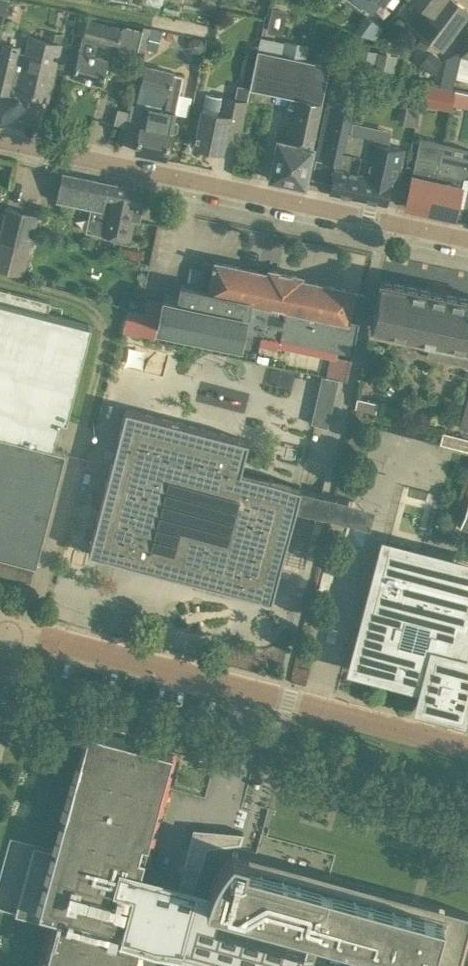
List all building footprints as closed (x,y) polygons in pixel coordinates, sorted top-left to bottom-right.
[(3,22),(8,0),(0,0),(0,21),(3,22)] [(388,0),(361,0),(374,10),(380,3),(384,6),(388,0)] [(420,2),(405,22),(441,49),(467,13),(467,8),(458,0),(417,0),(420,2)] [(282,34),(287,9),(272,6),(266,30),(282,34)] [(102,83),(108,59),(94,55),(98,41),(137,50),(142,30),(123,25),(121,27),(86,18),(84,25),(77,23),(75,34),(82,36),(72,76),(102,83)] [(382,27),(371,18),(360,31),(375,37),(382,27)] [(466,24),(459,56),(467,58),(467,25),(466,24)] [(0,50),(0,93),(16,96),(17,92),(42,98),(48,73),(52,74),(59,44),(62,33),(45,29),(43,39),(30,36),(30,37),(26,53),(19,51),(20,46),(2,42),(0,50)] [(161,31),(152,29),(148,45),(157,47),(161,31)] [(167,49),(202,59),(208,39),(172,29),(167,49)] [(258,49),(265,50),(282,54),(284,44),(267,40),(260,39),(258,49)] [(308,46),(284,41),(284,44),(282,54),(306,58),(308,46)] [(269,178),(304,185),(312,148),(313,148),(329,64),(257,49),(249,88),(296,97),(290,128),(287,127),(284,141),(277,140),(269,178)] [(376,53),(357,49),(352,66),(371,70),(376,53)] [(441,60),(431,52),(420,66),(430,74),(441,60)] [(395,58),(376,53),(371,70),(391,75),(395,58)] [(451,87),(458,53),(445,59),(440,85),(451,87)] [(135,150),(166,156),(171,132),(183,75),(173,72),(174,71),(144,63),(135,104),(131,102),(126,122),(140,125),(135,150)] [(350,132),(353,113),(347,111),(356,70),(334,66),(326,107),(316,158),(334,162),(328,191),(386,203),(392,175),(398,177),(404,148),(371,141),(370,148),(360,146),(362,134),(350,132)] [(201,110),(194,146),(222,152),(224,142),(238,145),(249,87),(237,84),(234,97),(221,95),(206,91),(201,110)] [(440,87),(436,107),(451,110),(452,103),(455,90),(440,87)] [(465,92),(455,90),(452,103),(462,105),(465,92)] [(412,175),(405,206),(427,211),(442,146),(419,141),(412,175)] [(461,186),(456,185),(457,177),(467,180),(467,154),(467,159),(441,153),(442,146),(427,211),(454,217),(461,186)] [(56,200),(102,210),(98,234),(109,182),(62,172),(56,200)] [(139,203),(142,189),(109,182),(98,234),(131,241),(135,221),(139,222),(142,204),(139,203)] [(21,276),(37,215),(6,207),(0,229),(0,271),(21,276)] [(141,251),(119,246),(116,257),(139,262),(141,251)] [(177,301),(162,297),(162,300),(156,328),(257,349),(260,333),(348,352),(354,322),(359,323),(365,294),(353,292),(353,290),(299,279),(300,275),(270,269),(269,273),(215,262),(215,264),(202,261),(196,288),(180,285),(177,301)] [(382,328),(422,337),(418,352),(429,355),(467,363),(467,299),(381,280),(371,326),(368,325),(367,333),(369,333),(380,335),(382,328)] [(29,581),(64,449),(52,446),(59,417),(66,419),(90,324),(46,313),(49,301),(0,288),(0,573),(29,581)] [(156,328),(162,300),(145,296),(142,312),(139,312),(127,309),(127,312),(122,332),(154,339),(156,328)] [(327,426),(337,379),(321,376),(311,422),(315,423),(327,426)] [(125,408),(88,552),(119,560),(119,559),(129,562),(131,553),(169,563),(167,572),(271,599),(276,579),(280,566),(297,498),(300,486),(240,470),(248,440),(125,408)] [(439,443),(467,451),(467,439),(442,432),(439,443)] [(458,527),(467,530),(467,499),(458,527)] [(425,682),(426,676),(429,677),(422,703),(459,712),(467,678),(467,662),(450,657),(451,653),(447,652),(448,647),(455,621),(464,624),(467,607),(467,568),(445,562),(387,547),(356,664),(425,682)] [(172,951),(190,956),(209,889),(194,885),(200,863),(185,859),(180,881),(140,870),(172,751),(88,728),(55,850),(33,844),(15,913),(53,923),(52,926),(52,928),(41,965),(135,965),(140,945),(138,945),(139,939),(167,946),(167,945),(174,946),(172,951)] [(228,855),(224,868),(219,866),(209,889),(190,956),(227,965),(232,965),(233,962),(245,965),(458,965),(467,928),(467,923),(419,910),(417,914),(408,912),(411,900),(332,879),(331,883),(228,855)]
